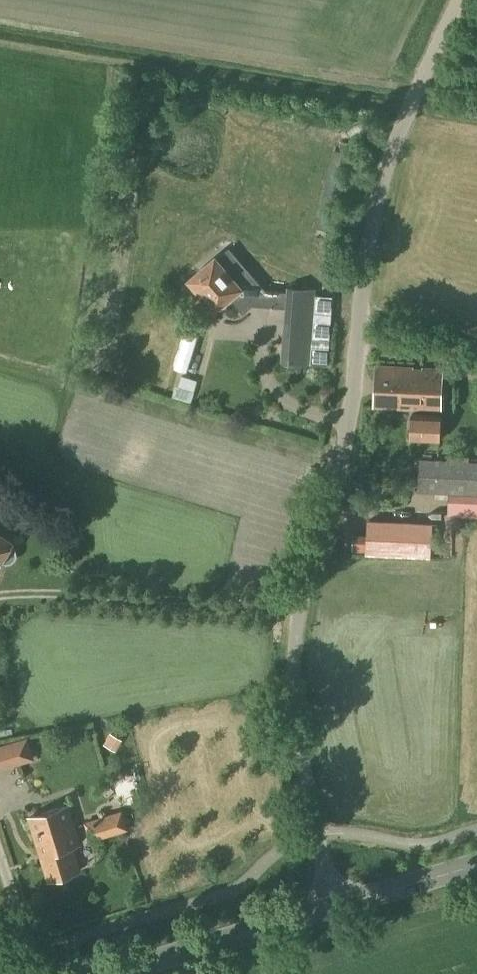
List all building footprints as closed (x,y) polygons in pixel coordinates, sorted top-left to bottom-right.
[(234,280),(215,257),(188,280),(214,310),(232,295),(243,309),(264,290),(247,269),(234,280)] [(328,365),(329,342),(332,296),(315,295),(315,293),(285,291),(282,340),(280,364),(310,365),(310,364),(328,365)] [(375,365),(372,408),(416,410),(436,411),(441,411),(443,368),(381,365),(375,365)] [(190,403),(194,391),(175,385),(171,397),(190,403)] [(440,416),(436,416),(416,415),(411,415),(410,440),(439,442),(440,416)] [(417,492),(450,494),(449,515),(476,516),(476,462),(419,459),(417,492)] [(367,519),(365,555),(414,557),(416,524),(416,521),(367,519)] [(1,562),(6,563),(11,562),(15,559),(17,554),(16,548),(12,545),(14,542),(0,533),(0,564),(1,562)] [(42,758),(33,730),(0,741),(0,773),(42,758)] [(48,880),(78,870),(71,846),(79,843),(67,805),(28,817),(48,880)] [(90,842),(94,841),(128,830),(121,810),(84,821),(90,842)]
